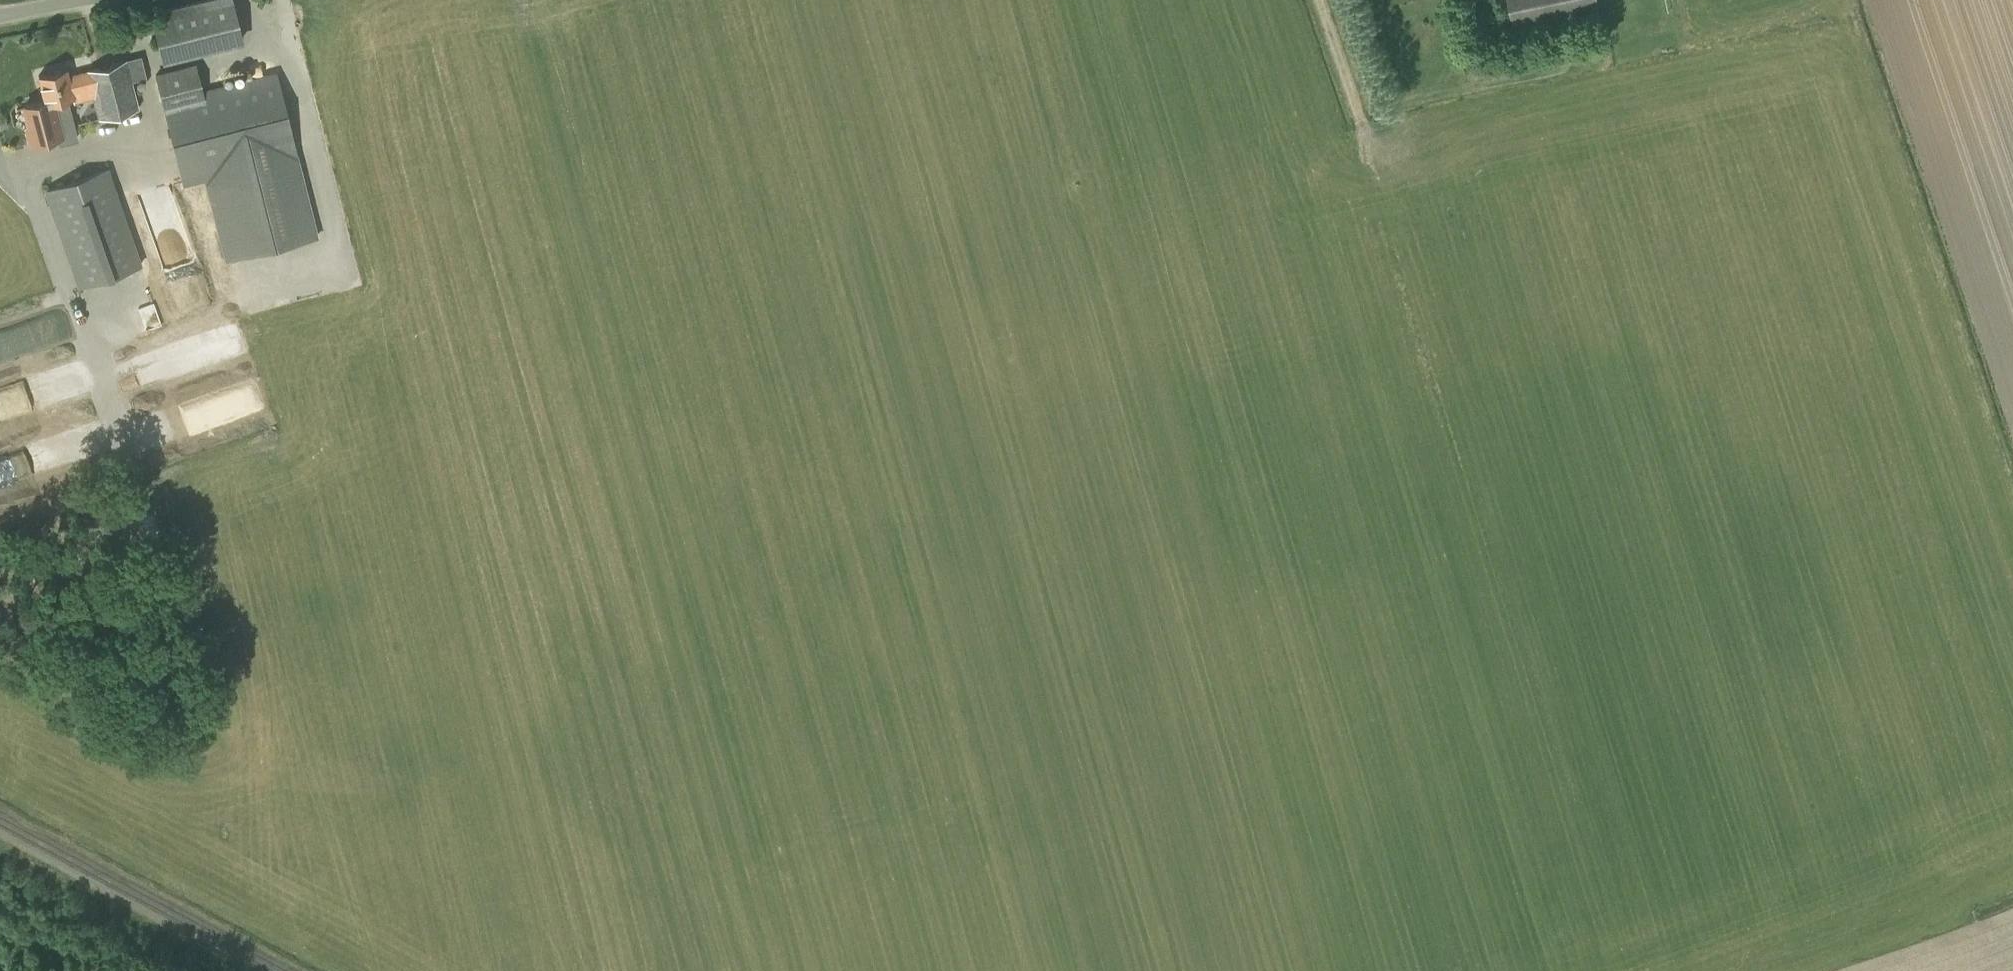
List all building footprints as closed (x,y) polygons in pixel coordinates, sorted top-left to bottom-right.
[(232,0),(201,0),(153,12),(153,16),(128,22),(132,36),(157,30),(165,59),(242,39),(232,0)] [(1600,11),(1598,0),(1508,0),(1513,29),(1600,11)] [(146,77),(141,55),(69,74),(67,69),(38,77),(45,99),(25,105),(31,129),(28,130),(32,144),(62,135),(53,102),(71,97),(73,103),(92,97),(99,119),(139,108),(133,80),(146,77)] [(278,72),(235,83),(235,84),(204,92),(196,62),(156,72),(163,101),(183,186),(205,181),(225,260),(319,236),(298,157),(278,72)] [(79,288),(141,267),(107,171),(46,192),(79,288)] [(0,334),(0,364),(64,344),(55,316),(0,334)]
